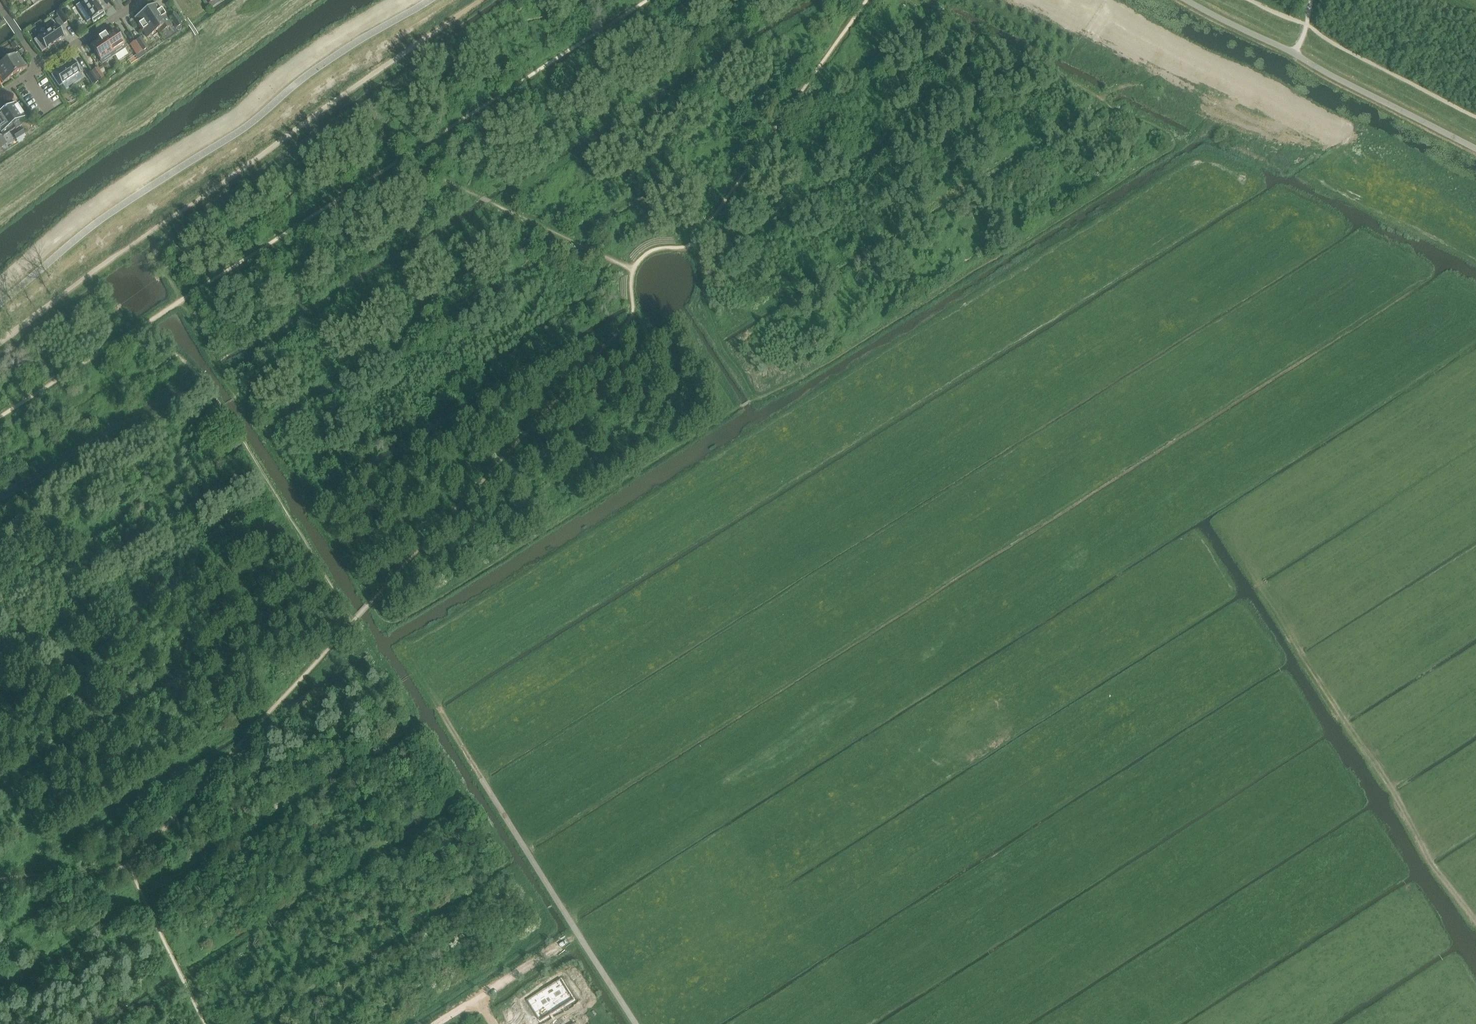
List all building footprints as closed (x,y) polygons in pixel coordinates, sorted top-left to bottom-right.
[(76,6),(87,23),(91,20),(93,24),(105,16),(99,6),(96,1),(95,0),(78,0),(77,0),(80,4),(76,6)] [(171,26),(165,16),(161,10),(157,4),(145,11),(158,31),(160,34),(171,26)] [(69,21),(62,11),(57,14),(64,25),(69,21)] [(158,31),(145,11),(134,19),(138,25),(142,32),(143,31),(147,38),(158,31)] [(182,24),(175,14),(170,18),(177,28),(182,24)] [(56,26),(34,41),(42,53),(52,46),(57,43),(57,42),(64,38),(56,26)] [(104,35),(101,37),(114,57),(126,49),(114,31),(105,37),(104,35)] [(99,41),(90,47),(102,65),(114,57),(101,37),(98,40),(99,41)] [(148,48),(141,38),(135,41),(142,52),(148,48)] [(19,46),(16,41),(11,45),(14,49),(19,46)] [(142,52),(135,41),(130,45),(137,55),(142,52)] [(26,67),(17,53),(5,61),(15,75),(27,67),(26,67)] [(82,79),(79,74),(83,72),(74,60),(65,66),(60,69),(51,76),(59,88),(62,85),(65,90),(82,79)] [(5,61),(0,64),(0,80),(3,83),(2,83),(2,84),(15,75),(5,61)] [(104,78),(97,68),(92,72),(99,82),(104,78)] [(99,82),(92,72),(86,75),(93,85),(99,82)] [(4,111),(13,125),(15,129),(16,129),(22,125),(19,121),(25,117),(16,103),(4,111)] [(0,113),(0,131),(1,133),(4,137),(15,129),(13,125),(4,111),(0,113)] [(553,972),(526,989),(526,990),(538,1010),(557,998),(560,1003),(575,993),(561,971),(560,969),(559,968),(553,972)]
